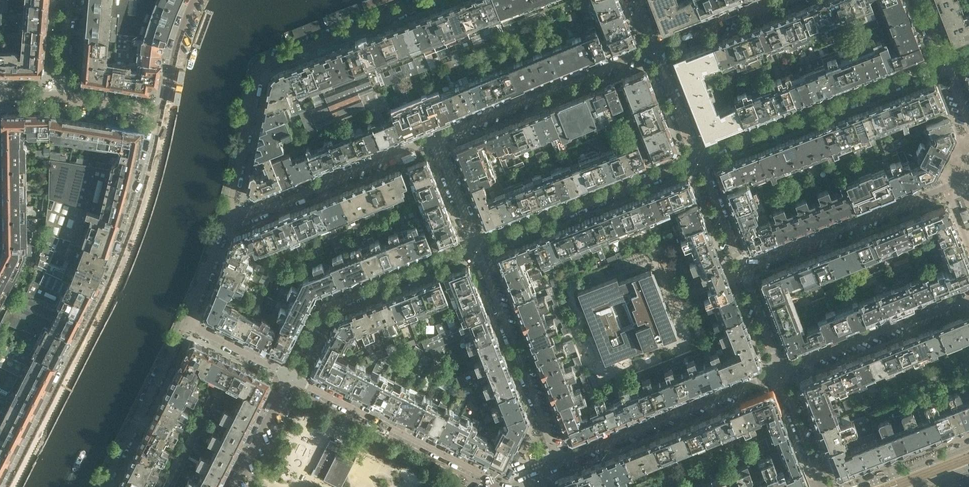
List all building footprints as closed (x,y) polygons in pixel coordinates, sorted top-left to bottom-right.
[(114,4),(109,3),(110,0),(89,0),(85,39),(106,41),(114,41),(117,16),(113,16),(114,4)] [(150,0),(129,0),(128,5),(125,38),(136,39),(146,9),(150,0)] [(181,2),(182,0),(150,0),(146,9),(174,19),(176,14),(181,2)] [(364,2),(367,9),(392,0),(369,0),(364,2)] [(467,0),(456,4),(472,44),(482,40),(467,0)] [(480,0),(467,0),(482,40),(490,37),(483,20),(487,18),(480,0)] [(494,0),(480,0),(487,18),(499,14),(494,0)] [(505,0),(494,0),(499,14),(503,24),(513,20),(505,0)] [(518,0),(505,0),(513,20),(516,26),(521,24),(518,18),(524,16),(518,0)] [(531,0),(518,0),(524,16),(536,11),(531,0)] [(558,0),(531,0),(536,11),(541,24),(537,26),(538,29),(548,25),(547,22),(552,20),(547,7),(559,2),(558,0)] [(571,0),(558,0),(559,2),(564,15),(566,14),(569,22),(574,20),(571,13),(575,11),(571,0)] [(595,9),(617,0),(591,0),(595,9)] [(619,0),(617,0),(595,9),(598,19),(622,9),(619,0)] [(694,0),(685,0),(677,4),(676,2),(677,1),(677,0),(650,0),(659,23),(662,32),(669,29),(701,17),(694,0)] [(712,12),(707,0),(694,0),(701,17),(712,12)] [(712,12),(722,8),(719,0),(707,0),(712,12)] [(827,0),(826,0),(819,3),(829,30),(833,29),(831,24),(836,22),(827,0)] [(838,0),(827,0),(836,22),(845,18),(838,0)] [(851,0),(838,0),(845,18),(856,14),(851,0)] [(860,0),(851,0),(856,14),(861,12),(863,18),(866,16),(860,0)] [(869,0),(860,0),(866,16),(874,13),(869,0)] [(903,0),(888,0),(880,3),(884,13),(905,5),(903,0)] [(958,0),(935,0),(942,18),(960,11),(962,10),(958,0)] [(47,16),(48,4),(27,2),(26,10),(24,9),(24,14),(47,16)] [(832,38),(829,30),(819,3),(810,6),(819,28),(826,46),(834,43),(832,38)] [(125,38),(128,5),(114,4),(113,16),(117,16),(114,41),(117,42),(117,38),(125,38)] [(357,4),(325,16),(328,24),(360,12),(357,4)] [(472,44),(456,4),(445,8),(461,49),(472,44)] [(905,5),(884,13),(887,23),(909,14),(905,5)] [(819,28),(810,6),(799,10),(808,33),(819,28)] [(461,49),(445,8),(434,13),(449,53),(461,49)] [(170,31),(172,25),(174,19),(146,9),(136,39),(141,39),(164,41),(167,42),(170,31)] [(626,19),(622,9),(598,19),(602,29),(626,19)] [(808,33),(799,10),(791,14),(799,36),(808,33)] [(962,15),(960,11),(942,18),(952,44),(968,38),(968,13),(962,15)] [(449,53),(434,13),(423,17),(436,51),(439,57),(449,53)] [(46,28),(47,16),(24,14),(24,18),(26,18),(25,26),(26,26),(46,28)] [(566,14),(564,15),(556,18),(560,26),(569,22),(566,14)] [(799,36),(791,14),(782,17),(793,45),(797,43),(795,38),(799,36)] [(913,24),(909,14),(887,23),(891,32),(913,24)] [(436,51),(423,17),(412,21),(427,60),(434,57),(432,52),(436,51)] [(793,45),(782,17),(773,21),(782,43),(786,41),(788,46),(793,45)] [(285,32),(288,39),(324,25),(321,18),(285,32)] [(630,29),(626,19),(602,29),(606,39),(630,29)] [(427,60),(412,21),(401,25),(416,64),(427,60)] [(782,43),(773,21),(765,24),(773,46),(782,43)] [(773,46),(765,24),(756,27),(767,55),(771,53),(769,48),(773,46)] [(916,34),(913,24),(891,32),(895,42),(916,34)] [(416,64),(401,25),(390,30),(408,76),(410,75),(419,72),(416,64)] [(45,40),(46,28),(26,26),(25,38),(45,40)] [(767,55),(756,27),(747,31),(756,53),(760,51),(762,56),(767,55)] [(632,43),(634,39),(630,29),(606,39),(600,41),(605,54),(632,43)] [(408,76),(390,30),(378,34),(391,67),(380,72),(385,85),(390,83),(397,80),(404,77),(408,76)] [(600,41),(598,36),(596,31),(586,36),(595,58),(605,54),(600,41)] [(761,65),(756,53),(747,31),(738,34),(747,56),(752,69),(761,65)] [(391,67),(378,34),(367,38),(380,72),(391,67)] [(747,56),(738,34),(729,38),(740,65),(743,72),(747,70),(743,58),(747,56)] [(843,40),(840,34),(832,38),(834,43),(843,40)] [(920,44),(916,34),(895,42),(898,52),(899,52),(920,44)] [(595,58),(586,36),(581,38),(580,36),(576,38),(586,62),(595,58)] [(44,53),(45,40),(25,38),(24,51),(44,53)] [(385,85),(367,38),(356,42),(369,76),(374,89),(380,87),(384,85),(385,85)] [(586,62),(576,38),(571,40),(572,42),(567,44),(576,66),(586,62)] [(740,65),(729,38),(721,41),(730,63),(734,62),(735,67),(740,65)] [(105,53),(106,41),(85,39),(84,51),(105,53)] [(162,53),(164,41),(141,39),(140,51),(162,53)] [(895,67),(890,55),(891,55),(886,44),(882,46),(880,40),(876,42),(887,70),(895,67)] [(114,60),(116,49),(117,42),(114,41),(106,41),(105,53),(104,61),(105,63),(106,62),(108,59),(114,60)] [(730,63),(721,41),(713,44),(721,66),(730,63)] [(360,94),(374,89),(369,76),(356,42),(312,59),(328,101),(299,112),(310,137),(368,113),(360,94)] [(887,70),(876,42),(872,44),(874,49),(870,50),(879,73),(887,70)] [(836,49),(834,43),(826,46),(828,52),(836,49)] [(576,66),(567,44),(562,46),(561,44),(556,46),(566,70),(576,66)] [(704,73),(703,70),(720,65),(721,67),(721,66),(713,44),(712,44),(696,51),(680,57),(674,59),(675,62),(686,90),(689,100),(709,92),(702,74),(704,73)] [(922,56),(924,53),(920,44),(899,52),(898,52),(891,55),(890,55),(895,67),(907,62),(922,56)] [(566,70),(556,46),(552,48),(552,50),(547,52),(556,74),(566,70)] [(828,52),(826,46),(818,50),(820,56),(828,52)] [(820,56),(818,50),(808,53),(809,57),(810,59),(820,56)] [(879,73),(870,50),(861,54),(869,77),(879,73)] [(43,65),(44,53),(24,51),(23,57),(18,57),(18,63),(43,65)] [(104,61),(105,53),(84,51),(83,63),(103,65),(105,63),(104,61)] [(160,64),(161,63),(162,53),(140,51),(138,62),(160,64)] [(556,74),(547,52),(542,54),(541,52),(537,54),(547,78),(556,74)] [(18,74),(18,63),(18,57),(18,55),(17,54),(5,54),(6,74),(18,74)] [(547,78),(537,54),(532,56),(533,57),(528,60),(537,82),(547,78)] [(869,77),(861,54),(851,58),(860,80),(869,77)] [(460,67),(456,57),(449,60),(453,70),(460,67)] [(850,84),(841,62),(837,63),(835,58),(831,59),(842,87),(850,84)] [(860,80),(851,58),(841,62),(850,84),(860,80)] [(299,112),(328,101),(312,59),(288,68),(294,84),(297,91),(299,98),(263,112),(262,121),(261,125),(261,126),(286,117),(299,112)] [(842,87),(831,59),(827,61),(829,66),(825,68),(834,90),(842,87)] [(158,85),(159,75),(161,63),(160,64),(138,62),(114,60),(114,64),(111,86),(149,91),(149,90),(151,90),(156,86),(156,84),(158,85)] [(453,70),(449,60),(439,64),(443,74),(453,70)] [(537,82),(528,60),(523,62),(522,60),(517,62),(527,86),(537,82)] [(111,86),(114,64),(109,64),(108,65),(106,62),(105,63),(103,65),(83,63),(82,81),(111,86)] [(527,86),(517,62),(513,63),(514,65),(508,67),(517,90),(527,86)] [(42,74),(43,65),(18,63),(18,74),(42,74)] [(517,90),(508,67),(503,70),(503,68),(498,69),(508,94),(517,90)] [(294,84),(288,68),(279,72),(278,73),(276,74),(274,75),(273,76),(273,77),(272,78),(270,80),(270,81),(269,82),(269,83),(269,84),(268,85),(266,98),(286,90),(288,89),(287,86),(294,84)] [(834,90),(825,68),(815,72),(824,94),(834,90)] [(508,94),(498,69),(493,71),(494,73),(489,75),(498,97),(508,94)] [(626,89),(650,80),(647,72),(643,71),(614,83),(618,94),(627,91),(626,89)] [(824,94),(815,72),(805,76),(814,98),(824,94)] [(498,97),(489,75),(484,77),(483,75),(479,77),(488,101),(498,97)] [(804,102),(795,80),(792,81),(790,75),(785,77),(787,83),(795,105),(804,102)] [(814,98),(805,76),(795,80),(804,102),(814,98)] [(488,101),(479,77),(474,79),(475,81),(470,83),(479,105),(488,101)] [(795,105),(787,83),(782,84),(780,79),(776,81),(787,108),(795,105)] [(653,89),(650,80),(626,89),(627,91),(630,99),(653,89)] [(787,108),(776,81),(772,83),(774,88),(770,89),(779,112),(787,108)] [(479,105),(470,83),(465,85),(464,83),(459,85),(469,109),(479,105)] [(622,105),(618,94),(614,83),(604,87),(611,105),(612,107),(612,109),(622,105)] [(948,117),(936,85),(933,84),(925,87),(934,110),(933,110),(937,121),(948,117)] [(469,109),(459,85),(455,87),(455,89),(450,91),(459,113),(469,109)] [(380,112),(386,110),(389,108),(380,87),(374,89),(360,94),(368,113),(371,121),(381,145),(392,141),(383,120),(380,112)] [(604,87),(592,92),(591,92),(603,122),(616,117),(612,109),(612,107),(605,109),(605,107),(611,105),(604,87)] [(934,110),(925,87),(916,91),(924,113),(933,110),(934,110)] [(657,99),(653,89),(630,99),(634,108),(657,99)] [(779,112),(770,89),(761,93),(770,115),(779,112)] [(263,112),(299,98),(297,91),(291,93),(289,96),(286,90),(266,98),(263,112)] [(459,113),(450,91),(445,93),(444,91),(440,93),(450,117),(459,113)] [(605,125),(603,122),(591,92),(592,92),(592,91),(584,95),(558,106),(558,105),(550,108),(550,109),(562,138),(564,142),(573,138),(570,133),(594,123),(596,129),(605,125)] [(770,115),(761,93),(760,91),(751,94),(752,96),(761,119),(770,115)] [(924,113),(916,91),(906,94),(915,117),(924,113)] [(744,125),(735,103),(736,105),(735,105),(719,113),(718,109),(716,110),(709,92),(689,100),(702,132),(705,140),(712,138),(716,136),(743,125),(744,125)] [(450,117),(440,93),(435,95),(436,97),(431,99),(440,121),(450,117)] [(761,119),(752,96),(748,98),(746,93),(742,94),(752,122),(761,119)] [(752,122),(742,94),(738,96),(740,101),(735,103),(744,125),(752,122)] [(915,117),(906,94),(897,98),(906,120),(915,117)] [(440,121),(431,99),(431,98),(426,100),(424,97),(420,99),(430,125),(440,121)] [(908,126),(906,120),(897,98),(889,101),(897,124),(902,122),(904,128),(908,126)] [(430,125),(420,99),(415,101),(416,104),(411,106),(421,129),(430,125)] [(661,110),(657,99),(634,108),(636,115),(634,116),(635,121),(661,110)] [(897,124),(889,101),(882,104),(878,105),(887,128),(897,124)] [(421,129),(411,106),(406,108),(405,105),(400,107),(411,133),(421,129)] [(887,128),(878,105),(874,107),(868,109),(877,132),(887,128)] [(411,133),(400,107),(396,109),(397,112),(392,114),(401,137),(411,133)] [(401,137),(392,114),(389,108),(386,110),(391,120),(387,121),(386,119),(383,120),(392,141),(401,137)] [(562,138),(550,109),(541,113),(551,137),(553,142),(562,138)] [(877,132),(868,109),(860,113),(871,141),(875,139),(873,133),(877,132)] [(666,122),(661,110),(635,121),(637,125),(640,124),(642,131),(666,122)] [(50,133),(50,114),(50,113),(38,114),(38,133),(50,133)] [(551,137),(541,113),(531,116),(540,139),(546,137),(546,138),(551,137)] [(871,141),(860,113),(852,116),(861,138),(864,137),(867,143),(871,141)] [(26,133),(26,114),(2,114),(2,115),(2,125),(2,127),(3,127),(3,128),(19,128),(19,130),(24,135),(26,133)] [(38,133),(38,114),(26,114),(26,133),(38,133)] [(60,138),(63,119),(57,118),(56,115),(50,114),(50,133),(50,137),(60,138)] [(540,139),(531,116),(521,120),(531,145),(535,143),(535,141),(540,139)] [(861,138),(852,116),(841,120),(850,142),(861,138)] [(284,148),(279,136),(286,134),(286,135),(292,133),(286,117),(261,126),(254,160),(255,159),(269,154),(281,149),(284,148)] [(948,117),(937,121),(926,125),(930,135),(933,134),(952,126),(948,117)] [(72,140),(75,120),(63,119),(60,138),(72,140)] [(84,142),(87,122),(75,120),(72,140),(84,142)] [(531,145),(521,120),(511,125),(520,147),(526,144),(527,146),(531,145)] [(850,142),(841,120),(831,124),(840,146),(850,142)] [(381,145),(371,121),(367,123),(370,130),(363,132),(370,150),(381,145)] [(96,144),(100,124),(87,122),(84,142),(96,144)] [(643,142),(646,141),(669,131),(666,122),(642,131),(635,134),(637,140),(645,137),(645,138),(642,139),(643,142)] [(109,145),(112,126),(100,124),(96,144),(108,146),(109,145)] [(840,146),(831,124),(822,127),(833,156),(838,154),(835,148),(840,146)] [(520,147),(511,125),(501,129),(511,153),(515,151),(514,149),(520,147)] [(121,146),(124,128),(112,126),(109,145),(119,147),(121,146)] [(949,151),(956,137),(952,126),(933,134),(934,138),(932,142),(949,151)] [(833,156),(822,127),(815,130),(823,153),(827,151),(829,157),(833,156)] [(23,137),(24,135),(19,130),(19,128),(3,128),(3,143),(24,142),(24,138),(23,137)] [(138,151),(142,133),(140,131),(124,128),(121,146),(122,150),(120,157),(136,161),(138,151)] [(370,150),(363,132),(356,135),(354,128),(349,130),(359,154),(370,150)] [(511,153),(501,129),(491,133),(498,150),(500,155),(506,153),(507,155),(511,153)] [(359,154),(349,130),(345,132),(348,138),(341,141),(348,158),(359,154)] [(823,153),(815,130),(805,134),(813,157),(823,153)] [(673,141),(669,131),(646,141),(649,149),(650,150),(673,141)] [(498,150),(491,133),(475,139),(478,146),(482,145),(485,144),(486,147),(491,149),(493,148),(494,151),(498,150)] [(813,157),(805,134),(795,138),(803,160),(813,157)] [(348,158),(341,141),(334,144),(332,137),(328,139),(337,163),(348,158)] [(803,160),(795,138),(785,142),(794,164),(803,160)] [(337,163),(328,139),(323,141),(326,147),(319,150),(326,167),(337,163)] [(476,151),(483,148),(482,145),(478,146),(475,139),(457,147),(455,149),(455,150),(459,158),(471,153),(471,151),(475,149),(476,151)] [(905,144),(903,139),(893,143),(895,148),(902,145),(905,144)] [(316,172),(306,148),(303,140),(292,144),(295,151),(301,148),(304,156),(298,159),(305,176),(316,172)] [(645,163),(641,152),(637,141),(627,145),(635,168),(645,163)] [(645,163),(675,152),(676,149),(673,141),(650,150),(649,149),(641,152),(645,163)] [(949,151),(932,142),(929,141),(926,148),(924,147),(924,144),(921,142),(919,147),(944,161),(949,151)] [(24,149),(24,142),(3,143),(3,155),(27,155),(27,149),(24,149)] [(794,164),(785,142),(775,145),(784,168),(794,164)] [(626,171),(635,168),(627,145),(617,149),(626,171)] [(784,168),(775,145),(765,149),(774,172),(784,168)] [(885,152),(882,145),(878,147),(879,149),(875,150),(877,155),(879,154),(885,152)] [(902,145),(895,148),(890,150),(892,155),(904,150),(902,145)] [(305,176),(298,159),(294,161),(288,146),(284,148),(281,149),(283,155),(294,180),(305,176)] [(326,167),(319,150),(313,153),(310,146),(306,148),(316,172),(326,167)] [(944,161),(919,147),(916,152),(919,154),(922,152),(923,153),(919,161),(926,164),(939,171),(944,161)] [(485,159),(483,153),(485,152),(483,148),(476,151),(476,153),(472,155),(471,153),(459,158),(463,168),(485,159)] [(626,171),(617,149),(608,153),(617,175),(626,171)] [(782,193),(780,187),(774,172),(765,149),(757,152),(766,174),(774,196),(782,193)] [(890,150),(885,152),(879,154),(881,159),(892,155),(890,150)] [(766,174),(757,152),(748,156),(756,178),(766,174)] [(537,160),(535,153),(528,156),(531,163),(537,160)] [(617,175),(608,153),(598,156),(607,179),(617,175)] [(277,174),(271,160),(269,154),(255,159),(257,164),(261,164),(263,164),(267,172),(264,173),(267,181),(269,180),(268,178),(277,174)] [(25,168),(24,161),(27,161),(27,155),(3,155),(3,168),(25,168)] [(294,180),(283,155),(271,160),(277,174),(282,185),(294,180)] [(607,179),(598,156),(589,160),(598,182),(607,179)] [(756,178),(748,156),(738,160),(745,178),(751,176),(752,179),(756,178)] [(131,184),(136,161),(120,157),(116,157),(116,159),(114,160),(113,168),(110,179),(131,184)] [(124,208),(83,199),(88,174),(102,177),(104,166),(99,166),(93,165),(81,163),(69,161),(61,159),(50,158),(50,199),(120,221),(124,208)] [(431,169),(427,159),(401,169),(403,175),(410,173),(411,177),(431,169)] [(485,159),(463,168),(470,187),(483,182),(492,178),(490,173),(492,172),(489,164),(487,164),(485,159)] [(598,182),(589,160),(580,164),(589,186),(598,182)] [(745,178),(738,160),(728,163),(735,182),(745,178)] [(917,185),(912,170),(910,166),(902,169),(902,168),(903,166),(901,161),(896,163),(906,189),(917,185)] [(894,194),(887,175),(885,169),(871,174),(871,173),(865,175),(859,162),(840,170),(845,183),(855,209),(894,194)] [(735,182),(728,163),(716,168),(726,193),(734,190),(732,183),(735,182)] [(906,189),(896,163),(890,165),(892,170),(895,171),(895,172),(887,175),(894,194),(906,189)] [(589,186),(580,164),(571,167),(579,190),(589,186)] [(935,178),(939,171),(926,164),(912,170),(917,185),(935,178)] [(129,190),(131,184),(110,179),(113,168),(106,167),(104,166),(102,177),(88,174),(83,199),(124,208),(129,190)] [(579,190),(571,167),(561,171),(570,193),(579,190)] [(25,175),(25,168),(3,168),(3,181),(27,180),(27,175),(25,175)] [(405,179),(403,175),(401,169),(388,174),(397,196),(402,194),(401,191),(404,190),(402,186),(407,184),(405,179)] [(434,178),(431,169),(411,177),(415,186),(434,178)] [(570,193),(561,171),(552,175),(561,197),(570,193)] [(261,194),(257,185),(267,181),(264,173),(260,175),(259,174),(256,175),(254,174),(250,175),(247,190),(248,190),(254,195),(253,196),(255,196),(261,194)] [(282,185),(277,174),(268,178),(269,180),(267,181),(257,185),(261,194),(282,185)] [(397,196),(388,174),(378,178),(389,207),(394,205),(391,198),(397,196)] [(561,197),(552,175),(543,179),(551,201),(561,197)] [(389,207),(378,178),(369,182),(377,204),(382,202),(385,209),(389,207)] [(438,189),(434,178),(415,186),(419,196),(438,189)] [(551,201),(543,179),(533,182),(542,204),(551,201)] [(698,203),(688,179),(676,184),(684,203),(687,201),(690,207),(698,203)] [(25,193),(25,186),(27,186),(27,180),(3,181),(4,193),(25,193)] [(377,204),(369,182),(359,186),(370,215),(374,213),(372,206),(377,204)] [(488,198),(485,192),(486,190),(483,182),(470,187),(477,206),(484,203),(483,200),(488,198)] [(542,204),(533,182),(524,186),(533,208),(542,204)] [(792,189),(789,183),(780,187),(782,193),(784,192),(792,189)] [(855,209),(845,183),(839,185),(842,191),(841,195),(837,197),(844,214),(855,209)] [(684,203),(676,184),(666,188),(673,207),(684,203)] [(750,195),(746,185),(734,190),(726,193),(730,203),(750,195)] [(370,215),(359,186),(349,190),(358,212),(363,210),(366,216),(370,215)] [(533,208),(524,186),(515,190),(524,212),(533,208)] [(673,207),(666,188),(656,192),(664,213),(671,210),(670,208),(673,207)] [(442,198),(438,189),(419,196),(423,206),(442,198)] [(358,212),(349,190),(340,194),(351,222),(355,221),(352,214),(358,212)] [(524,212),(515,190),(505,193),(506,194),(514,216),(524,212)] [(844,214),(837,197),(833,198),(830,195),(828,190),(822,192),(833,218),(844,214)] [(664,213),(656,192),(647,195),(656,216),(664,213)] [(782,193),(774,196),(773,197),(775,203),(786,198),(784,192),(782,193)] [(833,218),(822,192),(817,194),(819,199),(819,204),(815,205),(822,223),(833,218)] [(25,200),(25,193),(4,193),(4,206),(27,206),(27,200),(25,200)] [(351,222),(340,194),(330,198),(339,219),(343,217),(346,224),(351,222)] [(514,216),(506,194),(497,198),(505,219),(514,216)] [(751,194),(750,195),(730,203),(733,212),(755,204),(751,194)] [(656,216),(647,195),(637,199),(646,220),(656,216)] [(339,219),(330,198),(320,202),(332,230),(336,228),(333,221),(339,219)] [(446,208),(442,198),(423,206),(426,216),(446,208)] [(497,223),(488,201),(489,201),(488,198),(483,200),(484,203),(477,206),(485,225),(487,226),(487,227),(497,223)] [(505,219),(497,198),(489,201),(488,201),(497,223),(505,219)] [(822,223),(815,205),(811,207),(808,204),(805,198),(800,201),(811,227),(822,223)] [(109,253),(120,221),(50,199),(46,230),(109,253)] [(646,221),(646,220),(637,199),(628,203),(637,225),(646,221)] [(811,227),(800,201),(795,203),(797,208),(796,213),(792,214),(799,232),(811,227)] [(332,230),(320,202),(311,206),(319,227),(324,225),(327,232),(332,230)] [(637,225),(628,203),(619,207),(627,228),(637,225)] [(701,213),(698,203),(690,207),(677,212),(680,220),(681,221),(701,213)] [(757,220),(755,215),(756,214),(755,211),(757,210),(755,204),(733,212),(739,227),(753,221),(757,220)] [(25,218),(25,211),(28,211),(27,206),(4,206),(4,219),(25,218)] [(319,227),(311,206),(301,210),(305,222),(307,221),(309,225),(307,226),(310,234),(314,232),(313,230),(319,227)] [(936,224),(951,217),(948,208),(944,206),(920,216),(927,233),(931,232),(932,229),(931,228),(936,226),(936,224)] [(627,228),(619,207),(609,211),(618,232),(627,228)] [(799,232),(792,214),(788,216),(785,213),(783,207),(778,209),(788,236),(799,232)] [(450,217),(446,208),(426,216),(430,225),(450,217)] [(788,236),(778,209),(772,212),(775,217),(774,222),(770,223),(777,240),(788,236)] [(967,209),(959,212),(966,228),(968,226),(968,214),(967,209)] [(303,223),(305,222),(301,210),(291,214),(300,235),(305,233),(306,235),(310,234),(307,226),(305,227),(303,223)] [(618,232),(609,211),(600,214),(608,236),(618,232)] [(687,230),(705,222),(701,213),(681,221),(680,220),(678,221),(683,232),(687,230)] [(300,235),(291,214),(282,218),(286,229),(288,229),(290,233),(288,233),(291,241),(295,240),(294,237),(300,235)] [(608,236),(600,214),(590,218),(599,240),(608,236)] [(927,233),(920,216),(905,222),(912,238),(920,235),(921,238),(928,235),(927,233)] [(453,227),(450,217),(430,225),(434,235),(453,227)] [(958,234),(951,217),(936,224),(936,226),(939,232),(936,233),(939,241),(958,234)] [(25,226),(25,218),(4,219),(4,231),(28,231),(28,226),(25,226)] [(286,234),(284,230),(286,229),(282,218),(272,221),(280,243),(285,241),(286,243),(291,241),(288,233),(286,234)] [(599,240),(590,218),(581,222),(589,244),(599,240)] [(280,243),(272,221),(262,226),(266,237),(268,237),(270,241),(268,241),(271,249),(276,248),(275,245),(280,243)] [(757,232),(756,228),(753,221),(739,227),(744,239),(753,236),(752,234),(757,232)] [(589,244),(581,222),(571,225),(580,247),(589,244)] [(710,234),(705,222),(687,230),(691,239),(686,237),(681,240),(683,245),(710,234)] [(912,238),(905,222),(888,229),(896,249),(901,247),(900,244),(913,239),(912,238)] [(777,240),(770,223),(756,228),(757,232),(759,236),(763,246),(777,240)] [(429,241),(427,238),(424,229),(419,231),(416,225),(412,227),(422,252),(431,248),(429,241)] [(580,247),(571,225),(562,229),(570,251),(580,247)] [(266,242),(264,238),(266,237),(262,226),(252,230),(261,251),(266,249),(267,251),(271,249),(268,241),(266,242)] [(422,252),(412,227),(407,229),(410,235),(405,237),(412,256),(422,252)] [(458,238),(453,227),(434,235),(435,239),(429,241),(431,248),(458,238)] [(570,251),(562,229),(552,233),(561,255),(570,251)] [(896,249),(888,229),(871,235),(878,253),(889,249),(890,251),(896,249)] [(94,293),(109,253),(46,230),(40,247),(32,265),(71,283),(94,293)] [(261,251),(252,230),(243,233),(249,249),(254,247),(256,253),(261,251)] [(25,243),(25,236),(28,236),(28,231),(4,231),(4,244),(25,243)] [(412,256),(405,237),(400,239),(398,232),(393,234),(403,260),(412,256)] [(249,249),(243,233),(242,234),(233,238),(233,237),(229,249),(243,256),(244,255),(246,251),(249,249)] [(561,255),(552,233),(543,237),(551,258),(561,255)] [(403,260),(393,234),(388,236),(391,243),(386,245),(394,263),(403,260)] [(714,245),(710,234),(683,245),(684,249),(690,247),(693,244),(696,252),(714,245)] [(964,250),(958,234),(939,241),(941,246),(944,245),(946,249),(943,251),(946,258),(964,250)] [(878,254),(878,253),(871,235),(856,241),(863,260),(878,254)] [(763,246),(759,236),(754,237),(753,236),(744,239),(748,252),(763,246)] [(551,258),(543,237),(533,240),(538,253),(542,262),(551,258)] [(394,263),(386,245),(382,246),(380,239),(374,242),(384,267),(394,263)] [(538,253),(533,240),(514,248),(519,260),(538,253)] [(863,260),(856,241),(841,247),(848,266),(863,260)] [(384,267),(374,242),(370,243),(372,250),(367,252),(375,271),(384,267)] [(26,256),(25,243),(4,244),(4,247),(1,254),(19,263),(22,258),(24,259),(26,256)] [(637,252),(634,244),(624,248),(627,256),(637,252)] [(32,267),(32,265),(40,247),(36,245),(27,265),(32,267)] [(718,256),(714,245),(696,252),(700,261),(695,260),(689,262),(691,267),(718,256)] [(375,271),(367,252),(363,254),(361,247),(356,249),(366,274),(375,271)] [(848,266),(841,247),(826,253),(833,272),(848,266)] [(519,260),(514,248),(511,249),(499,254),(498,254),(497,257),(501,267),(518,260),(519,260)] [(627,256),(624,248),(615,252),(617,258),(618,260),(627,256)] [(245,262),(248,257),(244,255),(243,256),(229,249),(226,258),(251,271),(253,266),(245,262)] [(366,274),(356,249),(351,251),(354,258),(349,260),(356,278),(366,274)] [(964,250),(946,258),(949,266),(952,265),(954,271),(955,273),(968,267),(968,262),(964,250)] [(617,258),(615,252),(614,251),(605,255),(608,262),(617,258)] [(833,272),(826,253),(812,259),(819,277),(833,272)] [(19,263),(1,254),(0,256),(0,270),(15,278),(19,270),(17,269),(19,263)] [(356,278),(349,260),(345,261),(342,255),(337,257),(347,282),(356,278)] [(723,268),(718,256),(691,267),(693,272),(700,269),(702,266),(705,275),(723,268)] [(347,282),(337,257),(332,258),(335,265),(330,267),(332,270),(338,285),(347,282)] [(910,263),(908,257),(900,260),(903,266),(910,263)] [(251,271),(226,258),(223,267),(241,277),(243,273),(249,275),(251,271)] [(819,277),(812,259),(796,265),(802,279),(804,283),(819,277)] [(522,270),(518,260),(501,267),(505,277),(522,270)] [(903,266),(900,260),(893,263),(895,269),(903,266)] [(290,267),(288,263),(287,261),(277,265),(280,271),(290,267)] [(913,269),(910,263),(903,266),(905,272),(913,269)] [(338,285),(332,270),(324,273),(323,271),(324,270),(322,264),(317,266),(326,290),(338,285)] [(280,271),(277,265),(267,269),(268,271),(270,275),(277,272),(280,271)] [(802,279),(796,265),(778,272),(782,282),(786,281),(787,284),(789,285),(802,279)] [(326,290),(317,266),(313,268),(315,274),(316,273),(317,275),(310,278),(316,294),(326,290)] [(476,286),(472,275),(469,267),(467,266),(439,277),(447,297),(454,294),(476,286)] [(905,272),(903,266),(895,269),(898,275),(905,272)] [(239,281),(241,277),(223,267),(219,277),(243,289),(246,285),(239,281)] [(955,273),(954,271),(949,273),(949,271),(947,270),(943,272),(950,289),(952,288),(968,281),(968,267),(955,273)] [(25,282),(31,269),(28,268),(22,281),(25,282)] [(733,294),(728,282),(727,278),(723,268),(705,275),(701,277),(703,284),(708,282),(709,285),(711,289),(714,298),(710,297),(704,299),(706,305),(733,294)] [(272,281),(270,275),(268,271),(264,269),(261,276),(272,282),(272,281)] [(875,277),(886,273),(884,269),(869,274),(871,279),(875,277)] [(15,278),(0,270),(0,287),(6,290),(9,284),(11,285),(15,278)] [(531,280),(527,270),(523,272),(522,270),(505,277),(510,289),(531,280)] [(614,312),(608,314),(610,321),(613,327),(619,324),(621,329),(634,324),(643,348),(644,348),(643,347),(676,334),(651,270),(618,283),(616,278),(624,297),(611,302),(614,312)] [(950,289),(943,272),(942,270),(935,273),(936,275),(928,278),(935,295),(950,289)] [(280,285),(284,275),(277,272),(272,281),(272,282),(280,285)] [(783,285),(782,282),(778,272),(761,279),(760,282),(764,292),(783,285)] [(867,280),(871,279),(869,274),(854,280),(856,285),(861,283),(867,280)] [(935,295),(928,278),(926,274),(921,276),(922,278),(910,283),(917,302),(935,295)] [(243,289),(219,277),(214,289),(228,296),(231,295),(233,291),(241,295),(243,289)] [(447,297),(439,277),(429,281),(438,304),(448,300),(447,297)] [(877,283),(875,277),(871,279),(867,280),(870,286),(877,283)] [(316,294),(310,278),(303,281),(298,290),(296,289),(297,288),(292,286),(290,291),(312,302),(316,294)] [(614,312),(611,302),(624,297),(616,278),(578,293),(592,328),(610,321),(608,314),(614,312)] [(699,285),(696,279),(685,283),(688,290),(699,285)] [(71,337),(88,304),(62,293),(34,280),(28,292),(26,291),(17,313),(71,337)] [(536,292),(531,280),(510,289),(514,301),(533,293),(536,292)] [(841,291),(851,287),(856,285),(854,280),(839,286),(841,291)] [(870,286),(867,280),(861,283),(863,289),(870,286)] [(438,304),(429,281),(419,285),(428,308),(438,304)] [(917,302),(910,283),(909,281),(904,283),(904,285),(892,290),(900,309),(917,302)] [(88,304),(94,293),(71,283),(68,290),(63,289),(62,293),(88,304)] [(428,308),(419,285),(409,289),(418,312),(428,308)] [(788,297),(783,286),(783,285),(764,292),(769,305),(788,297)] [(480,295),(476,286),(454,294),(458,304),(480,295)] [(556,297),(552,286),(545,289),(548,294),(550,294),(552,299),(556,297)] [(837,292),(841,291),(839,286),(825,292),(826,297),(837,292)] [(839,297),(853,291),(851,287),(841,291),(837,292),(839,297)] [(216,324),(225,306),(223,305),(228,296),(214,289),(211,297),(203,314),(205,318),(216,324)] [(418,312),(409,289),(399,293),(408,316),(418,312)] [(900,309),(892,290),(880,295),(879,292),(873,295),(874,297),(882,317),(900,309)] [(312,302),(290,291),(288,295),(292,297),(293,296),(295,297),(291,304),(307,312),(312,302)] [(700,307),(697,298),(705,295),(704,292),(691,297),(695,309),(700,307)] [(824,298),(826,297),(825,292),(809,298),(811,303),(824,298)] [(826,302),(839,297),(837,292),(826,297),(824,298),(826,302)] [(408,316),(399,293),(389,297),(397,318),(398,320),(408,316)] [(519,312),(547,301),(545,295),(538,298),(536,300),(533,293),(514,301),(516,305),(519,312)] [(737,305),(733,294),(706,305),(708,310),(714,307),(717,304),(720,312),(737,305)] [(484,304),(480,295),(458,304),(462,313),(484,304)] [(397,318),(389,297),(379,301),(383,312),(386,311),(387,315),(385,316),(392,335),(397,333),(392,320),(397,318)] [(560,308),(558,303),(556,297),(552,299),(554,304),(552,305),(554,311),(560,308)] [(793,310),(788,297),(769,305),(774,317),(793,310)] [(882,317),(874,297),(864,301),(863,299),(857,301),(866,323),(882,317)] [(813,307),(826,302),(824,298),(811,303),(813,307)] [(392,335),(385,316),(382,317),(381,313),(383,312),(379,301),(369,305),(377,326),(382,324),(387,337),(392,335)] [(542,316),(539,308),(543,308),(549,306),(547,301),(519,312),(522,319),(521,319),(523,323),(542,316)] [(866,323),(857,301),(856,301),(852,302),(853,306),(844,309),(852,328),(859,326),(866,323)] [(301,323),(307,312),(291,304),(288,312),(285,311),(286,309),(282,307),(279,312),(301,323)] [(487,314),(484,304),(462,313),(465,322),(487,314)] [(377,326),(369,305),(359,309),(363,320),(365,319),(367,323),(365,324),(372,343),(377,341),(372,328),(377,326)] [(742,316),(737,305),(720,312),(723,320),(719,319),(713,321),(715,327),(724,323),(742,316)] [(230,331),(239,313),(225,306),(216,324),(230,331)] [(17,313),(6,308),(0,321),(0,338),(2,339),(58,364),(71,337),(17,313)] [(565,320),(560,308),(554,311),(557,318),(559,317),(561,322),(565,320)] [(372,343),(365,324),(362,325),(361,321),(363,320),(359,309),(349,313),(357,334),(362,331),(368,345),(372,343)] [(852,328),(844,309),(835,313),(834,310),(829,311),(839,334),(845,331),(852,328)] [(798,322),(793,310),(774,317),(779,329),(798,322)] [(839,334),(829,311),(825,313),(826,316),(818,320),(820,324),(825,339),(832,336),(832,337),(839,334)] [(301,323),(279,312),(277,316),(281,318),(282,317),(284,318),(280,326),(282,327),(296,334),(301,323)] [(244,338),(252,322),(253,320),(239,313),(230,331),(244,338)] [(357,334),(349,313),(338,318),(332,330),(350,339),(352,336),(357,334)] [(463,336),(461,330),(471,326),(473,332),(491,325),(490,320),(487,314),(465,322),(458,325),(458,326),(422,340),(426,350),(453,340),(463,336)] [(967,314),(956,319),(953,321),(952,320),(952,321),(960,340),(968,336),(968,319),(967,314)] [(528,335),(556,324),(554,319),(548,321),(545,324),(542,316),(523,323),(525,328),(528,335)] [(746,328),(742,316),(724,323),(727,331),(718,334),(720,339),(746,328)] [(254,343),(266,320),(261,318),(259,323),(260,324),(259,325),(252,322),(244,338),(254,343)] [(270,340),(273,333),(265,329),(266,327),(268,327),(270,322),(266,320),(254,343),(265,349),(270,340)] [(569,332),(565,320),(561,322),(563,328),(561,328),(563,334),(569,332)] [(643,348),(634,324),(621,329),(619,324),(613,327),(610,321),(592,328),(605,363),(643,348)] [(960,340),(952,321),(948,323),(948,322),(937,327),(945,346),(960,340)] [(802,334),(798,322),(779,329),(783,342),(802,334)] [(554,347),(551,339),(548,332),(551,332),(558,330),(556,324),(528,335),(531,342),(530,342),(532,346),(536,355),(535,355),(537,359),(565,348),(563,343),(554,347)] [(825,339),(820,324),(806,330),(805,331),(807,335),(803,336),(807,347),(820,341),(825,339)] [(496,336),(493,329),(491,325),(473,332),(476,339),(474,340),(473,338),(466,342),(468,347),(496,336)] [(289,348),(296,334),(282,327),(275,340),(289,348)] [(945,346),(937,327),(923,332),(931,352),(934,361),(939,359),(936,350),(945,346)] [(751,341),(746,328),(720,339),(721,343),(731,339),(734,348),(738,346),(751,341)] [(355,341),(350,339),(332,330),(326,340),(339,347),(339,348),(343,350),(347,341),(349,343),(353,345),(355,341)] [(931,352),(923,332),(908,338),(920,367),(925,365),(921,355),(931,352)] [(807,347),(803,336),(802,334),(783,342),(788,352),(790,353),(807,347)] [(500,347),(498,342),(496,336),(468,347),(470,352),(477,349),(477,347),(479,346),(482,354),(500,347)] [(704,344),(702,338),(695,341),(697,347),(704,344)] [(920,367),(908,338),(894,344),(902,363),(911,359),(915,369),(920,367)] [(2,339),(0,343),(0,351),(51,377),(58,364),(2,339)] [(285,356),(289,348),(275,340),(274,342),(270,340),(265,349),(282,357),(285,356)] [(323,378),(333,360),(334,357),(339,348),(339,347),(326,340),(311,370),(312,372),(323,378)] [(579,356),(573,340),(568,342),(572,352),(570,353),(573,359),(579,356)] [(757,357),(751,341),(738,346),(748,370),(748,371),(759,366),(760,364),(758,357),(757,357)] [(197,362),(205,347),(194,342),(191,343),(182,360),(195,367),(197,362)] [(711,350),(708,343),(698,348),(700,354),(711,350)] [(902,363),(894,344),(880,350),(891,378),(896,376),(893,367),(902,363)] [(738,346),(734,348),(733,348),(736,356),(729,359),(736,375),(748,370),(738,346)] [(206,372),(216,353),(205,347),(197,362),(201,364),(200,367),(200,369),(206,372)] [(504,358),(502,351),(500,347),(482,354),(485,362),(483,362),(482,361),(474,364),(476,369),(504,358)] [(561,363),(558,356),(561,356),(567,354),(565,348),(537,359),(540,366),(542,371),(561,363)] [(700,354),(698,348),(686,352),(688,356),(692,355),(693,357),(700,354)] [(891,378),(880,350),(866,355),(874,374),(883,370),(887,380),(891,378)] [(51,377),(0,351),(0,395),(7,398),(34,412),(51,377)] [(683,358),(688,356),(686,352),(675,357),(677,363),(684,360),(683,358)] [(736,375),(729,359),(722,362),(718,352),(713,354),(724,380),(736,375)] [(217,378),(227,358),(216,353),(206,372),(217,378)] [(724,380),(713,354),(708,357),(711,364),(705,367),(712,385),(724,380)] [(874,374),(866,355),(851,361),(863,389),(868,387),(864,378),(874,374)] [(583,367),(579,356),(573,359),(575,365),(577,364),(579,369),(583,367)] [(229,384),(239,364),(227,358),(217,378),(229,384)] [(509,369),(507,364),(504,358),(476,369),(478,374),(486,371),(485,369),(487,368),(490,376),(509,369)] [(192,383),(198,370),(196,367),(195,367),(182,360),(175,374),(192,383)] [(337,385),(346,367),(333,360),(323,378),(337,385)] [(863,389),(851,361),(837,367),(845,385),(854,382),(858,391),(863,389)] [(348,391),(362,364),(357,362),(355,366),(355,369),(348,365),(346,367),(337,385),(348,391)] [(678,399),(668,373),(665,366),(663,362),(652,366),(654,372),(660,370),(663,375),(666,382),(659,385),(667,403),(678,399)] [(712,385),(705,367),(698,369),(695,362),(691,363),(701,389),(712,385)] [(546,382),(574,371),(572,366),(565,368),(563,371),(561,363),(542,371),(543,375),(544,375),(546,382)] [(701,389),(691,363),(686,365),(690,373),(675,379),(672,371),(668,373),(678,399),(701,389)] [(239,389),(249,370),(239,364),(229,384),(239,389)] [(359,396),(370,376),(362,372),(364,371),(366,366),(362,364),(348,391),(359,396)] [(654,372),(652,366),(641,371),(642,375),(647,373),(647,375),(654,372)] [(588,380),(583,367),(579,369),(581,374),(579,375),(582,382),(588,380)] [(845,385),(837,367),(824,372),(829,383),(831,388),(831,389),(833,390),(837,388),(839,393),(847,390),(845,385)] [(968,367),(963,369),(957,372),(960,378),(968,374),(968,368),(968,367)] [(459,376),(462,385),(478,378),(474,369),(459,376)] [(513,380),(510,372),(509,369),(490,376),(493,384),(491,384),(491,383),(483,386),(485,391),(513,380)] [(946,376),(955,372),(954,369),(939,374),(941,378),(946,376)] [(253,390),(260,375),(249,370),(239,389),(246,393),(248,388),(253,390)] [(570,387),(566,378),(569,379),(576,376),(574,371),(546,382),(549,389),(551,394),(570,387)] [(639,376),(642,375),(641,371),(630,375),(633,381),(640,378),(639,376)] [(829,383),(824,372),(801,381),(801,382),(800,384),(804,393),(829,383)] [(370,402),(384,375),(379,373),(377,377),(377,380),(370,376),(359,396),(370,402)] [(194,383),(192,383),(175,374),(170,384),(197,399),(200,393),(191,389),(194,383)] [(933,381),(941,378),(939,374),(925,380),(926,384),(933,381)] [(262,401),(271,383),(270,380),(260,375),(253,390),(250,395),(262,401)] [(381,407),(392,387),(384,383),(386,382),(389,377),(384,375),(370,402),(381,407)] [(948,382),(946,376),(941,378),(933,381),(936,387),(948,382)] [(517,391),(515,385),(513,380),(485,391),(487,396),(495,393),(494,391),(496,391),(499,398),(517,391)] [(592,390),(588,380),(582,382),(584,388),(586,387),(588,392),(592,390)] [(667,403),(659,385),(653,388),(649,380),(645,382),(656,408),(667,403)] [(912,389),(926,384),(925,380),(911,385),(912,389)] [(656,408),(645,382),(642,383),(645,391),(638,394),(639,396),(645,412),(656,408)] [(830,404),(827,397),(824,389),(825,389),(826,389),(831,388),(829,383),(804,393),(812,415),(837,405),(836,402),(830,404)] [(197,399),(170,384),(164,394),(183,404),(185,400),(195,404),(197,399)] [(393,413),(406,386),(401,384),(399,388),(400,391),(392,387),(381,407),(393,413)] [(898,395),(910,390),(912,389),(911,385),(896,391),(898,395)] [(404,419),(414,398),(406,394),(408,393),(411,388),(406,386),(393,413),(404,419)] [(555,405),(581,395),(579,390),(574,392),(572,394),(570,387),(551,394),(552,398),(555,405)] [(645,412),(639,396),(630,399),(630,394),(628,389),(623,391),(633,417),(645,412)] [(522,402),(517,391),(499,398),(502,406),(499,406),(492,408),(494,413),(522,402)] [(633,417),(623,391),(618,393),(620,399),(624,402),(615,406),(621,422),(633,417)] [(884,400),(898,395),(896,391),(883,396),(884,400)] [(211,405),(216,395),(212,392),(206,403),(211,405)] [(415,424),(428,397),(424,395),(423,396),(417,392),(414,398),(404,419),(415,424)] [(968,401),(964,403),(962,399),(960,400),(959,398),(961,397),(960,393),(956,392),(952,393),(965,427),(968,425),(968,402),(968,401)] [(965,427),(952,393),(948,394),(947,398),(949,402),(951,402),(952,404),(949,404),(951,408),(945,411),(953,432),(965,427)] [(181,409),(183,404),(164,394),(159,405),(187,419),(190,414),(181,409)] [(255,415),(262,401),(250,395),(249,394),(245,394),(239,406),(255,415)] [(576,412),(572,402),(575,403),(585,399),(583,394),(581,395),(555,405),(560,418),(576,412)] [(778,410),(773,396),(769,394),(753,401),(760,418),(766,415),(778,410)] [(214,409),(220,397),(216,395),(211,405),(210,407),(214,409)] [(869,406),(884,400),(883,396),(868,402),(869,406)] [(426,430),(436,409),(428,406),(430,404),(433,400),(428,397),(415,424),(426,430)] [(7,398),(2,408),(0,407),(0,424),(22,435),(34,412),(7,398)] [(621,422),(615,406),(606,409),(606,404),(604,398),(599,400),(609,426),(621,422)] [(609,426),(599,400),(594,402),(596,408),(600,412),(591,415),(592,417),(594,419),(599,431),(609,426)] [(761,419),(760,418),(753,401),(740,406),(752,435),(758,433),(755,426),(753,425),(752,423),(761,419)] [(953,432),(945,411),(939,413),(938,408),(935,409),(935,407),(937,406),(936,403),(931,401),(928,402),(942,436),(953,432)] [(526,413),(522,402),(494,413),(496,418),(503,415),(504,412),(508,420),(526,413)] [(855,411),(869,406),(868,402),(854,408),(855,411)] [(942,436),(928,402),(923,404),(922,407),(924,411),(926,410),(927,412),(925,413),(927,419),(923,421),(930,440),(942,436)] [(205,415),(210,407),(211,405),(206,403),(201,413),(205,415)] [(187,419),(159,405),(154,415),(173,424),(175,419),(185,424),(187,419)] [(835,419),(832,412),(839,409),(837,405),(812,415),(817,426),(835,419)] [(896,454),(883,420),(877,405),(865,410),(866,412),(869,419),(874,432),(845,444),(826,451),(835,474),(839,476),(896,454)] [(249,427),(255,415),(239,406),(235,414),(232,411),(226,408),(223,413),(249,427)] [(437,435),(450,408),(446,406),(443,411),(444,413),(436,409),(426,430),(437,435)] [(752,435),(740,406),(728,411),(736,429),(741,427),(741,426),(746,438),(752,435)] [(208,421),(214,409),(210,407),(205,415),(204,418),(208,421)] [(448,441),(458,421),(450,417),(453,415),(455,411),(450,408),(437,435),(448,441)] [(787,432),(778,410),(766,415),(766,417),(773,437),(776,436),(787,432)] [(930,440),(923,421),(917,423),(915,417),(913,418),(912,416),(914,415),(913,412),(908,410),(906,411),(919,445),(930,440)] [(736,429),(728,411),(713,417),(721,435),(736,429)] [(919,445),(906,411),(900,413),(900,415),(901,420),(904,419),(904,421),(902,422),(904,428),(900,430),(907,449),(919,445)] [(565,429),(589,419),(588,415),(581,418),(579,420),(576,412),(560,418),(565,429)] [(869,419),(866,412),(858,415),(861,422),(869,419)] [(200,425),(204,418),(205,415),(201,413),(196,423),(200,425)] [(249,427),(223,413),(221,419),(227,421),(231,422),(227,430),(243,438),(249,427)] [(520,436),(528,421),(529,420),(528,418),(526,413),(508,420),(507,421),(509,424),(506,429),(520,436)] [(171,428),(173,424),(154,415),(150,424),(178,438),(180,433),(171,428)] [(459,447),(473,420),(468,417),(466,422),(466,425),(458,421),(448,441),(459,447)] [(470,452),(479,434),(476,433),(473,434),(480,421),(474,417),(473,420),(459,447),(470,452)] [(599,431),(594,419),(592,417),(589,419),(565,429),(569,440),(572,442),(599,431)] [(721,435),(713,417),(698,423),(705,442),(721,435)] [(202,432),(208,421),(204,418),(200,425),(198,430),(202,432)] [(847,435),(846,432),(848,432),(849,434),(854,432),(856,428),(853,422),(849,420),(844,422),(845,424),(843,425),(842,423),(837,424),(835,419),(817,426),(826,451),(845,444),(842,437),(847,435)] [(907,449),(900,430),(894,432),(892,426),(890,427),(889,425),(891,424),(890,421),(885,419),(883,420),(896,454),(907,449)] [(195,435),(198,430),(200,425),(196,423),(191,433),(195,435)] [(705,442),(698,423),(683,429),(690,448),(705,442)] [(9,461),(22,435),(0,424),(0,479),(9,461)] [(178,438),(150,424),(144,434),(163,444),(165,439),(175,444),(178,438)] [(513,451),(520,436),(506,429),(500,426),(498,430),(499,431),(494,441),(497,443),(513,451)] [(871,433),(869,428),(859,432),(861,437),(871,433)] [(690,448),(683,429),(668,435),(675,454),(690,448)] [(197,444),(202,432),(198,430),(195,435),(192,442),(197,444)] [(237,450),(243,438),(227,430),(223,437),(220,434),(214,431),(211,437),(237,450)] [(794,451),(787,432),(776,436),(783,455),(794,451)] [(191,445),(192,442),(195,435),(191,433),(186,443),(191,445)] [(161,449),(163,444),(144,434),(139,444),(167,458),(170,454),(161,449)] [(494,449),(492,445),(485,441),(486,438),(479,434),(470,452),(488,461),(494,449)] [(675,454),(668,435),(653,441),(660,460),(675,454)] [(237,450),(211,437),(209,442),(214,444),(219,445),(215,453),(232,462),(237,450)] [(341,486),(358,453),(330,439),(315,469),(314,468),(311,473),(317,476),(317,475),(341,486)] [(660,460),(653,441),(638,447),(645,466),(660,460)] [(191,455),(197,444),(192,442),(191,445),(186,453),(191,455)] [(186,453),(191,445),(186,443),(181,453),(185,455),(186,453)] [(505,467),(513,451),(497,443),(494,449),(488,461),(501,468),(505,467)] [(727,452),(743,446),(741,443),(726,449),(727,452)] [(167,458),(139,444),(135,453),(154,463),(156,457),(161,460),(160,462),(165,464),(167,458)] [(645,466),(638,447),(622,453),(630,472),(645,466)] [(712,459),(727,452),(726,449),(711,455),(712,459)] [(802,470),(794,451),(783,455),(790,473),(791,474),(802,470)] [(151,468),(154,463),(135,453),(130,463),(158,477),(161,472),(156,469),(155,471),(151,468)] [(180,465),(185,455),(181,453),(176,463),(180,465)] [(185,467),(191,455),(186,453),(185,455),(180,465),(185,467)] [(226,473),(232,462),(215,453),(212,460),(208,457),(203,454),(200,460),(226,473)] [(630,472),(622,453),(614,457),(612,458),(610,458),(621,486),(628,484),(624,474),(630,472)] [(708,461),(712,459),(711,455),(696,461),(697,465),(708,461)] [(784,476),(781,470),(775,473),(774,470),(775,468),(769,455),(763,458),(775,486),(789,486),(784,476)] [(610,458),(608,459),(606,460),(598,463),(605,482),(612,479),(615,486),(620,486),(621,486),(610,458)] [(763,458),(756,461),(761,474),(763,475),(764,477),(758,480),(761,486),(775,486),(763,458)] [(226,473),(200,460),(197,465),(203,468),(207,469),(203,477),(220,485),(226,473)] [(684,470),(696,465),(697,465),(696,461),(681,467),(682,471),(684,470)] [(706,486),(719,486),(715,478),(708,461),(697,465),(696,465),(703,483),(709,480),(711,485),(706,486)] [(158,477),(130,463),(125,472),(144,482),(147,477),(151,479),(151,481),(155,483),(158,477)] [(176,474),(180,465),(176,463),(172,472),(176,474)] [(598,463),(590,466),(591,467),(588,467),(586,468),(593,486),(602,486),(601,484),(605,482),(598,463)] [(179,477),(185,467),(180,465),(176,474),(175,475),(179,477)] [(703,483),(696,465),(684,470),(688,479),(694,477),(698,485),(703,483)] [(758,480),(751,483),(750,480),(751,478),(745,465),(739,468),(747,486),(761,486),(758,480)] [(667,477),(682,471),(681,467),(666,473),(667,477)] [(586,468),(584,469),(582,470),(574,473),(580,486),(593,486),(586,468)] [(739,468),(732,471),(738,484),(739,485),(740,486),(747,486),(739,468)] [(802,470),(791,474),(790,473),(784,476),(789,486),(807,486),(808,485),(802,470)] [(144,482),(125,472),(120,482),(131,486),(141,486),(144,482)] [(171,484),(175,475),(176,474),(172,472),(167,482),(171,484)] [(574,473),(558,479),(556,483),(558,486),(580,486),(574,473)] [(652,483),(667,477),(666,473),(650,480),(652,483)] [(179,477),(175,475),(171,484),(169,486),(175,486),(179,477)] [(722,475),(715,478),(719,486),(727,486),(722,475)] [(220,485),(203,477),(200,484),(196,481),(190,478),(188,482),(198,486),(219,486),(220,485)]
